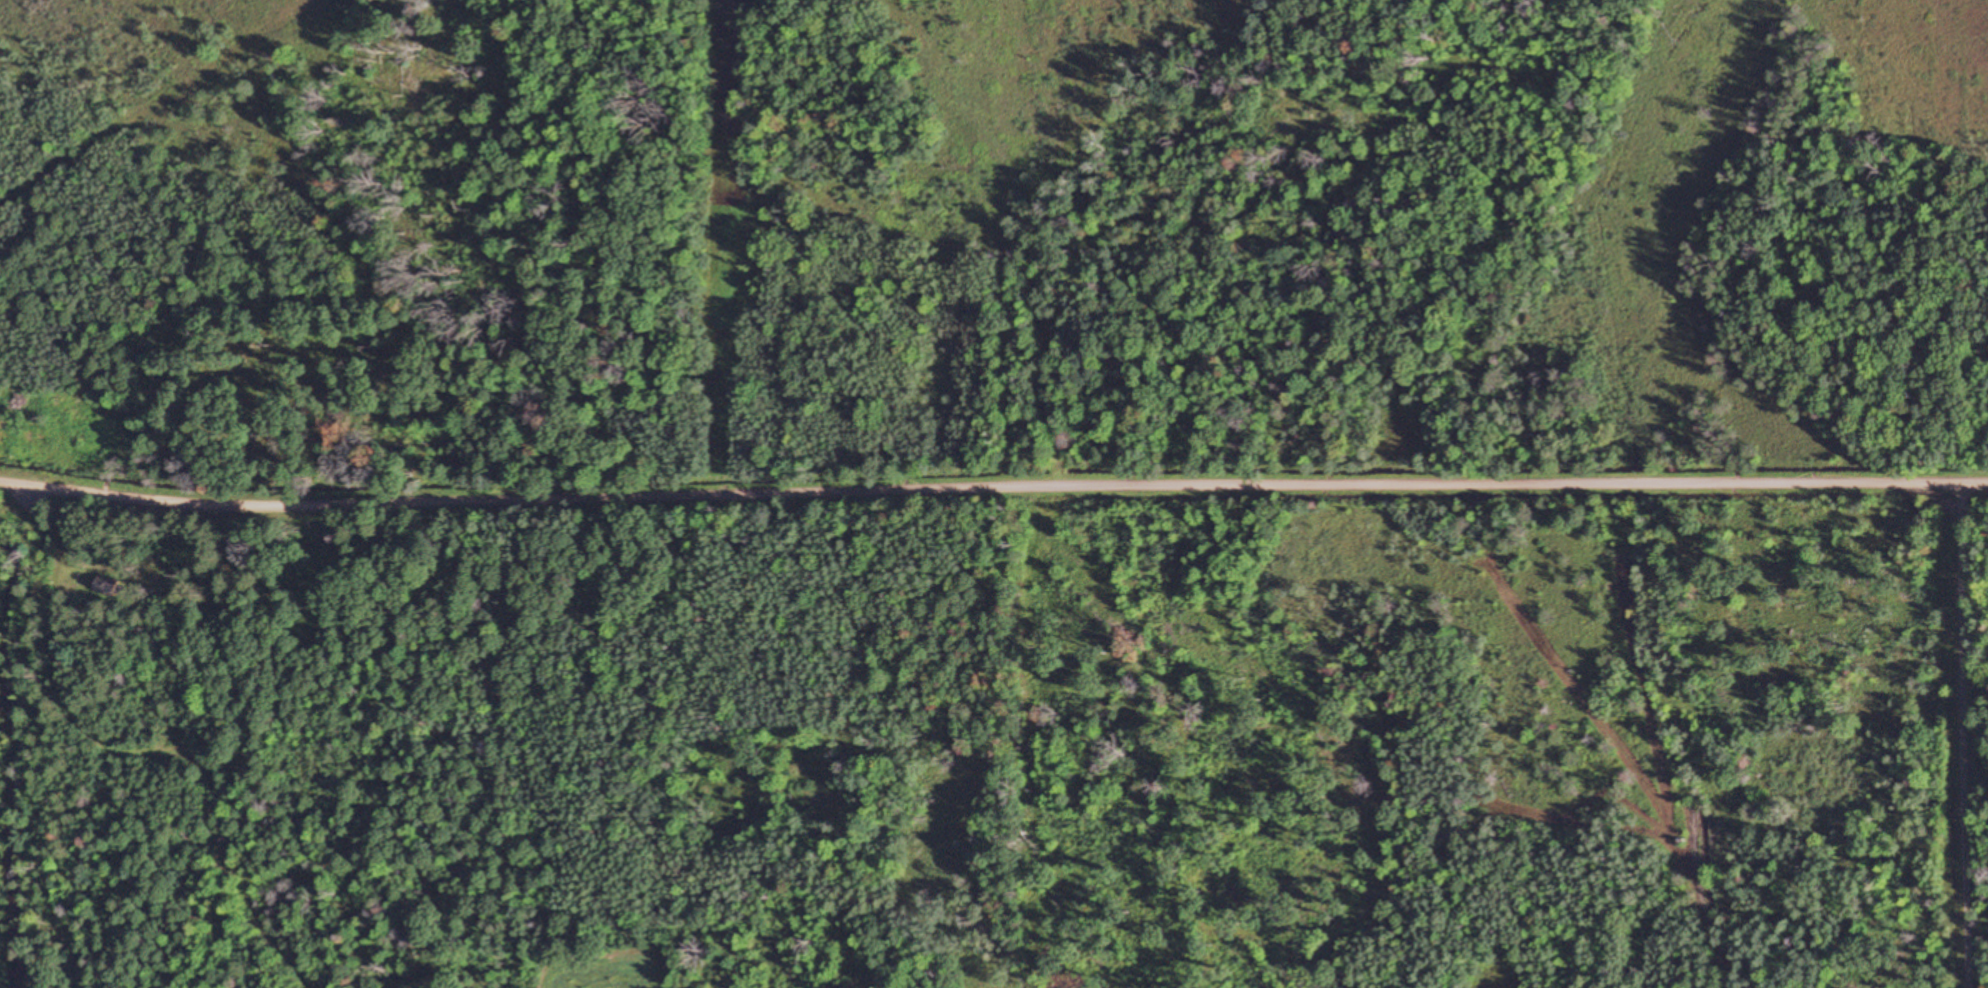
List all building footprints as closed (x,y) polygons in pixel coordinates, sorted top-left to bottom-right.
[(115,595),(118,584),(100,579),(96,590),(115,595)]
